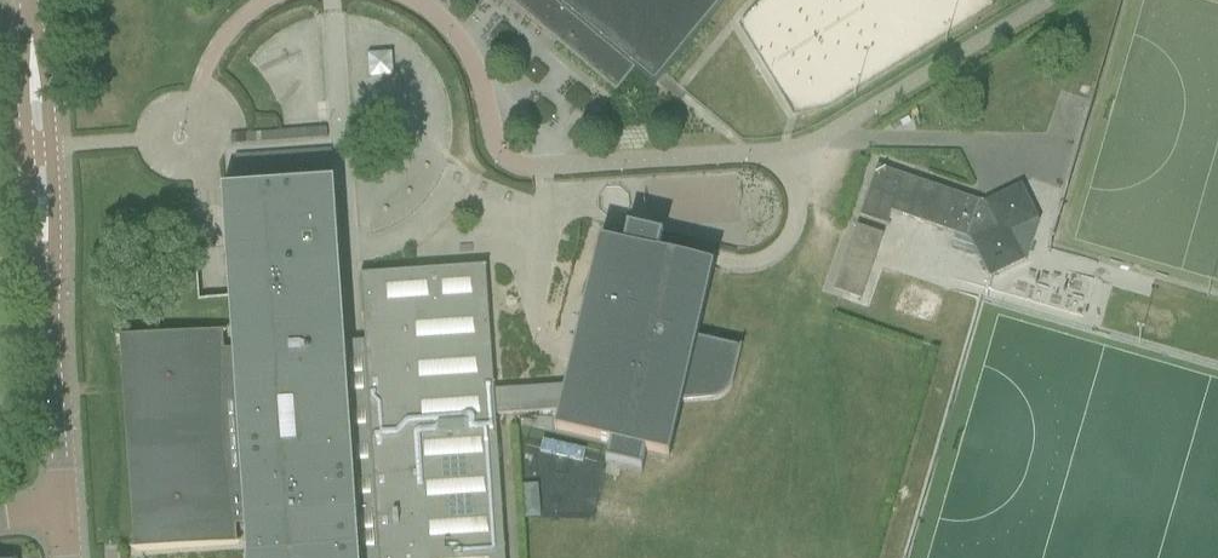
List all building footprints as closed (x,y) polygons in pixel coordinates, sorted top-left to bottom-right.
[(617,93),(635,72),(654,88),(728,0),(505,0),(617,93)] [(232,132),(234,186),(271,184),(269,160),(304,158),(303,143),(332,142),(331,128),(232,132)] [(972,241),(971,242),(989,279),(1026,260),(1040,222),(1022,186),(985,202),(984,203),(878,167),(860,218),(887,227),(892,213),(972,241)] [(504,552),(504,549),(505,549),(505,548),(504,548),(502,512),(502,509),(502,508),(501,508),(499,470),(500,470),(500,468),(498,468),(496,433),(496,430),(497,430),(497,428),(496,428),(496,425),(495,417),(493,393),(494,392),(494,390),(494,389),(493,388),(493,386),(491,359),(492,350),(491,350),(491,349),(490,349),(490,346),(488,319),(490,310),(489,310),(489,309),(487,309),(488,306),(485,271),(485,270),(486,270),(487,270),(487,268),(426,272),(418,273),(374,276),(360,277),(363,318),(364,318),(366,343),(345,345),(345,342),(344,342),(343,328),(344,328),(344,325),(343,325),(342,311),(343,311),(342,307),(341,294),(342,294),(341,290),(340,276),(340,273),(339,259),(339,255),(338,255),(337,242),(338,242),(338,238),(337,238),(336,224),(337,224),(336,220),(335,207),(336,207),(335,203),(334,189),(334,186),(334,185),(222,193),(222,197),(223,197),(223,207),(223,211),(223,214),(224,214),(225,228),(224,228),(224,232),(225,232),(226,245),(225,245),(225,246),(226,249),(227,263),(226,263),(227,266),(228,280),(228,284),(229,284),(229,298),(229,301),(230,301),(231,315),(230,315),(230,319),(231,319),(231,326),(232,332),(231,332),(231,336),(232,336),(233,350),(232,350),(232,351),(224,352),(223,333),(123,340),(123,341),(124,341),(125,347),(138,545),(138,550),(137,550),(137,552),(237,545),(236,527),(245,526),(246,545),(247,557),(505,557),(504,552)] [(835,292),(862,301),(884,236),(857,226),(835,292)] [(659,257),(663,240),(664,238),(627,230),(623,249),(600,243),(575,348),(580,349),(571,387),(566,387),(494,392),(493,393),(495,417),(560,412),(555,433),(610,446),(606,465),(643,474),(647,455),(670,460),(683,404),(715,402),(718,401),(720,400),(723,399),(725,397),(727,396),(729,393),(731,391),(732,389),(733,386),(734,384),(742,348),(741,348),(740,349),(698,339),(714,270),(659,257)] [(585,451),(544,441),(541,452),(582,462),(585,451)] [(526,485),(528,517),(541,516),(539,484),(526,485)]
